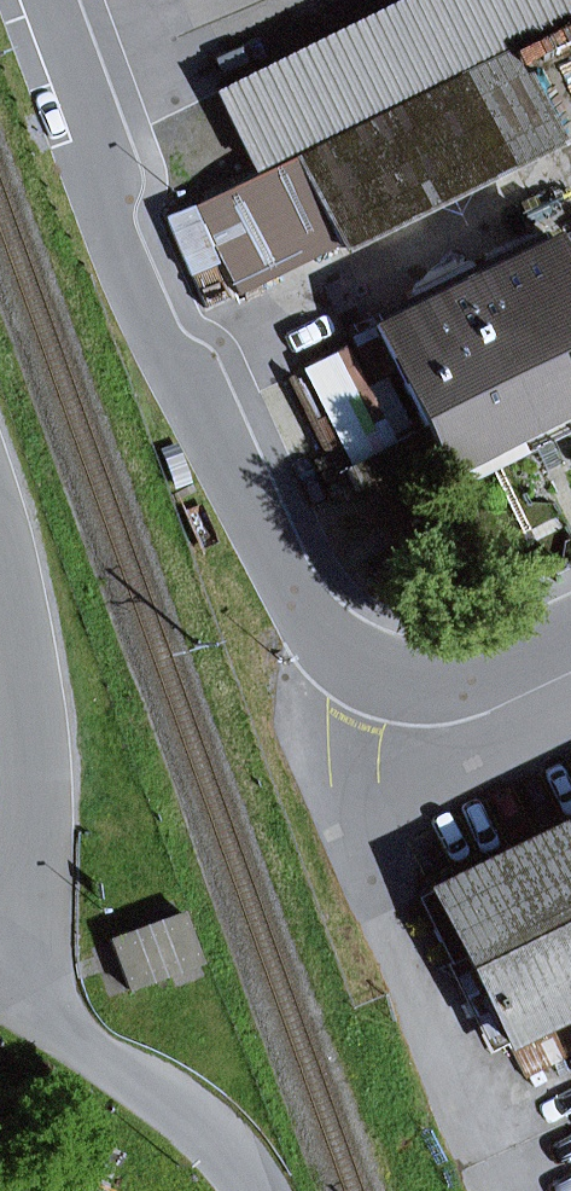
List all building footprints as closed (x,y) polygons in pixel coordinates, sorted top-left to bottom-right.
[(256,169),(570,13),(570,0),(402,0),(217,91),(256,169)] [(513,159),(552,139),(508,50),(468,70),(513,159)] [(337,246),(513,159),(468,70),(293,158),(337,245),(337,246)] [(239,294),(337,245),(293,158),(195,207),(239,294)] [(570,413),(570,288),(550,246),(381,328),(457,483),(531,446),(525,436),(570,413)] [(420,896),(453,962),(464,957),(507,1043),(525,1078),(570,1055),(570,821),(420,896)] [(489,1052),(507,1043),(464,957),(453,962),(420,896),(413,899),(489,1052)] [(110,940),(129,990),(201,963),(182,913),(110,940)]
